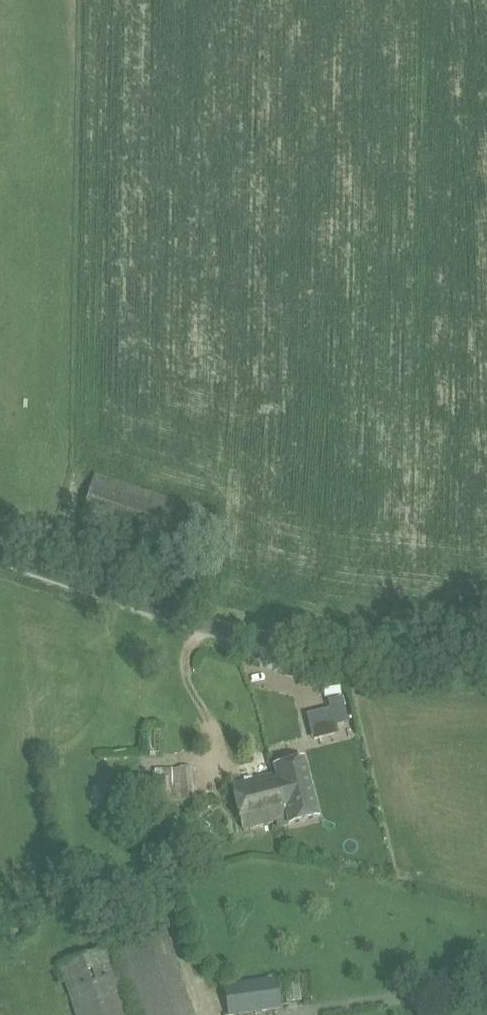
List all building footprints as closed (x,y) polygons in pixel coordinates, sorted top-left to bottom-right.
[(80,521),(194,559),(209,513),(95,476),(80,521)] [(329,709),(306,715),(313,741),(338,734),(336,726),(348,723),(341,698),(327,701),(329,709)] [(276,774),(268,776),(281,827),(318,817),(303,760),(274,767),(276,774)] [(180,797),(201,797),(201,766),(180,766),(180,797)] [(100,782),(102,809),(166,803),(164,776),(100,782)] [(231,785),(243,830),(276,821),(277,828),(281,827),(268,776),(231,785)] [(109,949),(61,965),(77,1014),(130,1014),(109,949)] [(227,1014),(241,1014),(280,1009),(276,977),(223,985),(227,1014)]
